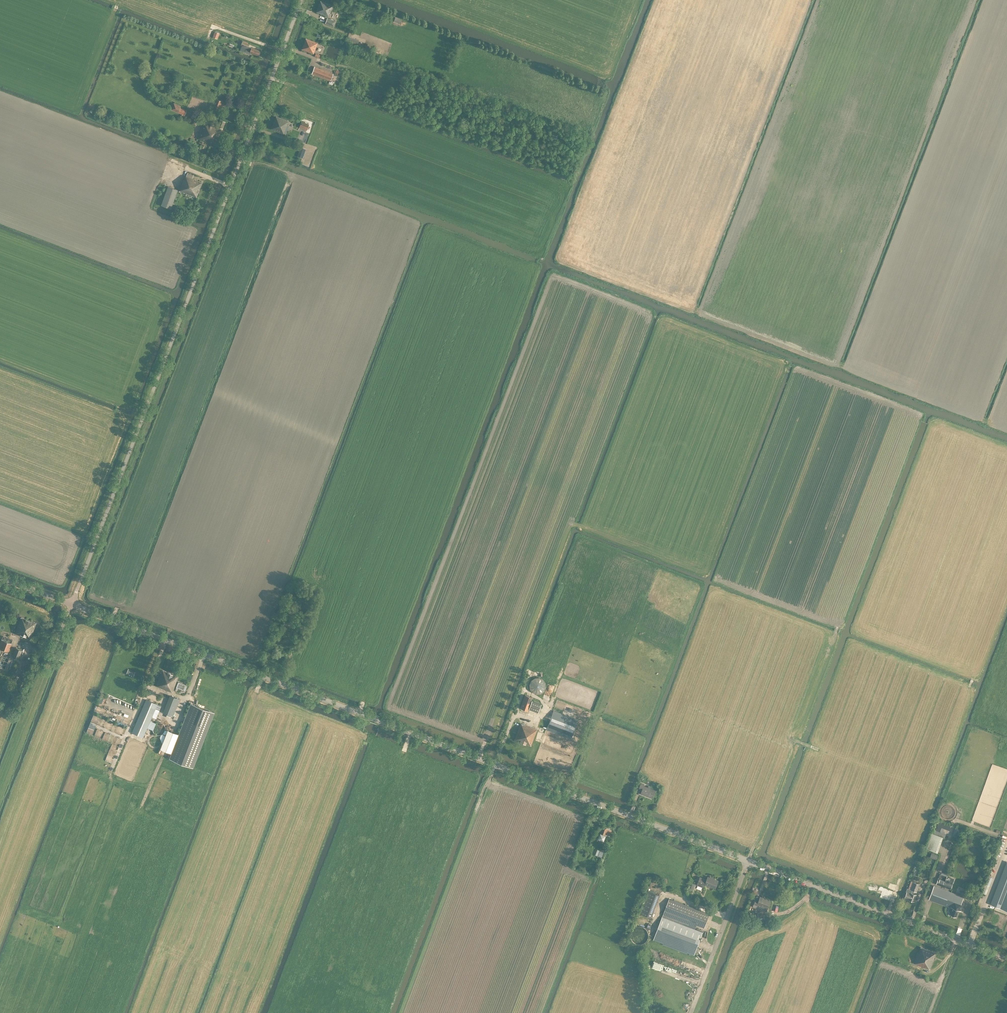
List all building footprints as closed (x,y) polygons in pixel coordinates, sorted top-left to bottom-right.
[(321,1),(316,12),(329,17),(333,6),(321,1)] [(389,52),(392,43),(371,34),(369,39),(371,40),(370,45),(389,52)] [(348,36),(346,42),(357,46),(359,40),(348,36)] [(306,39),(302,49),(314,54),(318,43),(306,39)] [(245,46),(243,51),(250,54),(250,52),(258,55),(260,51),(252,48),(248,46),(247,47),(245,46)] [(314,66),(312,74),(331,81),(333,74),(314,66)] [(212,108),(219,111),(223,101),(216,99),(212,108)] [(185,115),(186,110),(180,108),(180,106),(174,104),(171,110),(185,115)] [(276,117),(271,129),(284,134),(288,122),(276,117)] [(301,121),(299,127),(307,130),(309,124),(301,121)] [(306,149),(300,147),(297,156),(302,158),(306,149)] [(184,180),(182,183),(200,190),(203,183),(192,179),(194,175),(188,173),(185,180),(184,180)] [(197,197),(200,190),(182,183),(179,191),(197,197)] [(178,190),(168,186),(161,205),(171,209),(178,190)] [(36,623),(21,617),(15,633),(30,639),(36,623)] [(12,643),(1,639),(0,643),(0,648),(9,651),(12,643)] [(22,650),(16,648),(12,656),(18,659),(22,650)] [(132,677),(135,672),(128,669),(126,674),(132,677)] [(178,676),(162,670),(157,685),(161,687),(161,688),(169,691),(169,694),(171,695),(178,676)] [(545,684),(545,683),(544,681),(544,680),(543,679),(541,678),(540,677),(539,677),(537,677),(536,677),(535,678),(533,678),(532,679),(532,680),(531,681),(530,683),(530,684),(530,686),(531,687),(531,688),(532,689),(533,690),(535,691),(536,691),(537,692),(539,692),(540,691),(542,690),(543,690),(544,688),(544,687),(545,686),(545,684)] [(187,685),(178,682),(176,687),(185,691),(187,685)] [(540,704),(531,701),(533,698),(525,695),(520,708),(528,711),(528,709),(537,712),(540,704)] [(171,696),(165,713),(173,716),(179,699),(171,696)] [(155,709),(157,704),(146,700),(132,732),(143,737),(155,709)] [(214,712),(191,703),(170,758),(194,767),(214,712)] [(553,711),(549,722),(541,719),(538,727),(544,730),(544,729),(571,739),(578,721),(553,711)] [(515,739),(531,746),(537,730),(521,723),(515,739)] [(165,730),(165,729),(165,728),(164,727),(164,726),(162,724),(160,724),(159,724),(157,724),(155,725),(155,726),(154,727),(153,729),(153,730),(153,731),(154,732),(154,733),(155,734),(156,735),(157,735),(159,736),(160,736),(162,735),(163,734),(164,733),(165,732),(165,731),(165,730)] [(653,798),(656,791),(644,786),(645,785),(641,783),(639,789),(642,790),(641,794),(653,798)] [(941,818),(943,820),(946,821),(949,820),(952,819),(955,817),(956,815),(957,812),(957,809),(956,806),(954,804),(952,803),(949,802),(946,802),(943,803),(941,804),(939,807),(938,810),(938,813),(939,816),(941,818)] [(602,826),(600,833),(598,832),(596,837),(602,839),(604,834),(609,836),(612,830),(608,829),(608,828),(602,826)] [(1006,860),(992,898),(993,898),(991,903),(1006,909),(1006,860)] [(951,890),(955,879),(940,874),(936,885),(951,890)] [(988,893),(992,877),(987,875),(983,892),(988,893)] [(698,885),(697,888),(701,890),(702,887),(704,887),(705,884),(715,888),(718,881),(708,877),(707,880),(700,877),(697,885),(698,885)] [(908,900),(914,902),(917,895),(916,894),(917,892),(920,884),(914,882),(911,890),(912,890),(911,893),(907,892),(905,898),(908,899),(908,900)] [(955,894),(934,886),(929,898),(953,908),(951,915),(956,917),(959,910),(961,911),(964,903),(962,902),(963,898),(964,896),(956,893),(955,894)] [(648,891),(640,913),(642,914),(649,917),(651,918),(660,895),(648,891)] [(760,897),(759,900),(756,899),(754,905),(757,906),(758,904),(768,908),(771,900),(760,897)] [(694,955),(703,932),(682,924),(684,920),(704,928),(710,913),(681,902),(669,898),(662,916),(654,939),(694,955)] [(649,920),(650,917),(639,913),(637,914),(636,916),(635,918),(635,921),(637,924),(638,925),(640,926),(643,926),(645,926),(647,925),(649,923),(649,920)] [(648,936),(648,934),(647,932),(646,931),(645,929),(644,928),(643,928),(641,927),(639,927),(638,927),(636,927),(635,928),(633,929),(632,931),(631,932),(631,934),(630,935),(631,937),(631,939),(632,940),(633,942),(634,943),(635,943),(637,944),(639,944),(640,944),(642,944),(643,943),(645,942),(646,941),(647,939),(648,938),(648,936)] [(936,953),(921,947),(915,964),(925,968),(926,967),(930,969),(936,953)]
